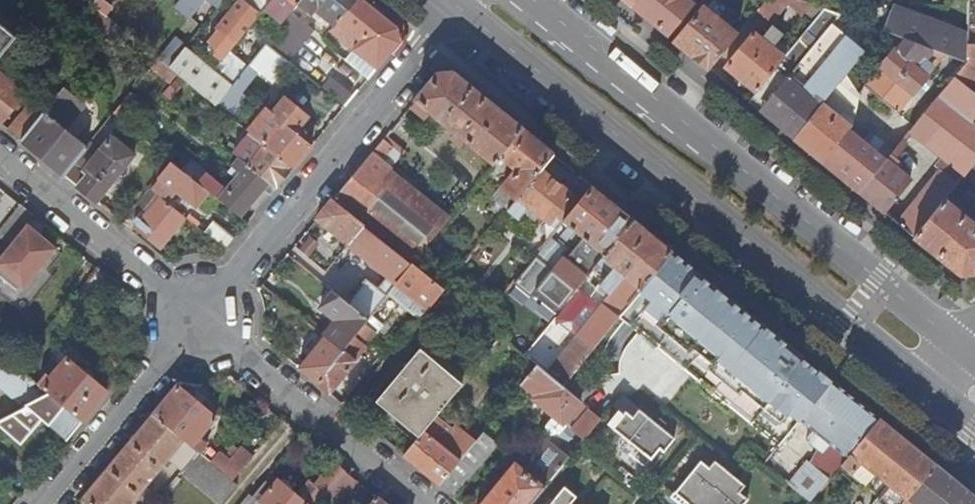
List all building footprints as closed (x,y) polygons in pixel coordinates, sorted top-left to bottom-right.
[(45,0),(0,0),(0,57),(45,0)] [(173,6),(189,19),(204,0),(178,0),(173,6)] [(218,9),(225,0),(207,0),(218,9)] [(265,10),(274,0),(243,0),(218,31),(236,46),(265,10)] [(298,5),(302,0),(274,0),(265,10),(283,24),(292,12),(298,5)] [(361,0),(302,0),(298,5),(312,16),(319,7),(328,15),(325,19),(335,27),(338,23),(348,30),(340,39),(378,69),(399,44),(397,28),(361,0)] [(633,6),(668,35),(694,4),(690,0),(638,0),(633,6)] [(788,0),(767,0),(760,9),(773,19),(788,0)] [(802,0),(788,0),(773,19),(787,30),(804,9),(809,3),(802,0)] [(804,9),(816,19),(825,9),(809,3),(804,9)] [(703,7),(676,41),(710,69),(738,35),(703,7)] [(967,62),(968,45),(968,39),(885,8),(883,30),(906,39),(945,54),(967,62)] [(795,139),(847,75),(867,50),(832,23),(839,14),(831,11),(825,9),(816,19),(785,57),(757,91),(749,101),(795,139)] [(315,30),(292,12),(283,24),(266,45),(288,62),(315,30)] [(128,53),(137,42),(130,37),(115,25),(107,36),(128,53)] [(727,66),(757,91),(785,57),(755,32),(727,66)] [(170,68),(186,48),(174,39),(158,60),(170,68)] [(928,76),(945,54),(906,39),(898,49),(896,48),(866,86),(898,112),(929,76),(928,76)] [(288,62),(266,45),(248,67),(232,86),(216,106),(232,120),(247,101),(238,93),(257,69),(273,82),(288,62)] [(968,45),(967,62),(956,76),(974,92),(974,45),(968,45)] [(170,68),(178,76),(216,106),(232,86),(186,48),(170,68)] [(170,86),(178,76),(170,68),(158,60),(150,70),(170,86)] [(494,164),(500,156),(522,130),(495,107),(453,73),(438,75),(411,108),(426,120),(431,113),(455,132),(451,137),(456,141),(460,136),(494,164)] [(1,124),(25,95),(0,75),(0,124),(1,124)] [(859,93),(847,75),(795,139),(823,162),(853,124),(859,93)] [(956,76),(912,130),(966,174),(974,163),(974,92),(956,76)] [(332,79),(323,90),(346,108),(355,97),(332,79)] [(44,114),(22,141),(43,159),(65,177),(87,149),(65,131),(85,106),(64,89),(44,114)] [(132,92),(114,116),(127,127),(146,103),(132,92)] [(256,139),(294,170),(312,149),(300,139),(305,133),(299,128),(308,117),(286,99),(274,114),(269,110),(250,134),(256,139)] [(31,103),(8,130),(22,141),(44,114),(31,103)] [(519,198),(541,170),(554,155),(522,130),(500,156),(505,160),(500,167),(504,171),(510,164),(517,170),(503,188),(518,199),(519,198)] [(835,171),(861,193),(888,160),(878,152),(885,143),(875,135),(871,139),(866,135),(863,139),(861,138),(835,171)] [(100,151),(91,144),(87,149),(65,177),(97,203),(134,155),(111,136),(100,151)] [(239,148),(234,154),(240,159),(269,182),(278,189),(294,170),(256,139),(245,152),(240,148),(239,148)] [(908,143),(904,140),(888,160),(861,193),(884,211),(911,178),(895,166),(899,161),(896,159),(908,143)] [(394,149),(384,141),(374,152),(385,161),(394,149)] [(234,144),(229,150),(234,154),(239,148),(234,144)] [(391,172),(394,168),(385,161),(374,152),(334,201),(364,227),(412,266),(450,219),(391,172)] [(259,213),(272,197),(262,190),(269,182),(240,159),(232,169),(240,175),(230,188),(224,183),(222,187),(197,166),(189,176),(209,192),(241,217),(250,206),(259,213)] [(196,208),(209,192),(189,176),(171,162),(159,178),(150,190),(160,197),(166,203),(175,191),(196,208)] [(453,184),(468,197),(482,180),(466,167),(453,184)] [(541,170),(519,198),(543,217),(551,223),(570,200),(577,206),(593,187),(580,177),(568,192),(541,170)] [(916,237),(945,200),(958,184),(942,171),(899,223),(916,237)] [(634,221),(593,187),(577,206),(564,222),(570,227),(563,235),(568,240),(575,231),(584,238),(566,261),(563,258),(552,272),(555,275),(541,292),(563,309),(566,305),(581,287),(594,270),(634,221)] [(160,197),(150,190),(138,206),(143,211),(147,213),(160,197)] [(974,207),(974,195),(969,190),(963,197),(974,207)] [(131,214),(123,225),(132,232),(135,228),(161,249),(186,219),(166,203),(160,197),(147,213),(143,211),(137,219),(131,214)] [(519,198),(518,199),(508,211),(521,221),(527,213),(538,223),(543,217),(519,198)] [(960,273),(974,272),(974,224),(945,200),(916,237),(960,273)] [(318,220),(349,246),(364,227),(334,201),(318,220)] [(28,225),(35,217),(22,206),(0,233),(0,260),(28,225)] [(40,235),(47,226),(35,217),(28,225),(40,235)] [(620,317),(673,252),(648,232),(641,227),(634,221),(594,270),(604,279),(595,290),(602,296),(606,291),(611,295),(621,281),(629,288),(611,311),(604,305),(580,335),(596,348),(620,317)] [(206,234),(226,251),(235,241),(214,224),(206,234)] [(40,235),(28,225),(0,260),(0,269),(24,288),(56,249),(40,235)] [(654,225),(648,232),(673,252),(678,245),(654,225)] [(366,280),(347,303),(368,320),(371,317),(389,295),(397,285),(412,266),(364,227),(349,246),(388,277),(378,289),(366,280)] [(657,345),(660,347),(712,285),(691,267),(679,257),(673,252),(620,317),(656,347),(657,345)] [(397,285),(428,310),(444,291),(412,266),(397,285)] [(112,280),(99,269),(79,295),(92,305),(112,280)] [(389,295),(420,320),(428,310),(397,285),(389,295)] [(749,425),(779,449),(801,421),(833,383),(816,369),(724,294),(712,285),(660,347),(698,379),(696,380),(726,405),(727,403),(751,422),(749,425)] [(581,287),(566,305),(568,307),(575,313),(590,295),(581,287)] [(343,351),(368,320),(347,303),(333,291),(320,308),(338,322),(328,335),(321,329),(319,331),(343,351)] [(368,320),(343,351),(317,383),(330,394),(356,362),(355,361),(383,326),(371,317),(368,320)] [(317,383),(343,351),(319,331),(316,334),(324,340),(300,369),(317,383)] [(382,399),(425,434),(436,420),(465,385),(422,350),(382,399)] [(44,389),(0,352),(0,388),(24,408),(27,406),(50,394),(44,389)] [(518,365),(531,376),(538,368),(524,357),(518,365)] [(50,394),(84,422),(108,393),(68,361),(67,362),(63,359),(58,364),(62,368),(44,389),(50,394)] [(563,388),(571,378),(575,373),(560,360),(547,375),(563,388)] [(565,425),(569,428),(586,406),(582,403),(563,388),(547,375),(538,368),(531,376),(523,385),(538,397),(536,401),(565,425)] [(591,393),(571,378),(563,388),(582,403),(591,393)] [(879,421),(833,383),(801,421),(813,431),(807,439),(823,453),(831,444),(848,458),(879,421)] [(155,415),(186,441),(194,447),(216,420),(178,388),(155,415)] [(27,406),(68,441),(84,422),(50,394),(27,406)] [(569,428),(565,425),(557,435),(555,433),(551,437),(545,439),(531,457),(528,461),(551,480),(602,419),(586,406),(569,428)] [(608,425),(636,447),(651,459),(660,449),(664,452),(673,440),(638,412),(633,418),(629,424),(623,419),(625,417),(623,415),(619,412),(608,425)] [(629,424),(633,418),(625,412),(623,415),(625,417),(623,419),(629,424)] [(85,500),(89,503),(133,503),(186,441),(155,415),(85,500)] [(406,457),(440,485),(475,443),(457,428),(453,433),(436,420),(425,434),(406,457)] [(842,466),(852,475),(862,463),(890,485),(880,497),(874,503),(904,503),(936,466),(895,433),(879,421),(848,458),(842,466)] [(503,434),(491,423),(475,443),(440,485),(453,496),(503,434)] [(223,471),(235,481),(254,458),(242,448),(223,471)] [(240,485),(235,481),(223,471),(201,453),(183,475),(220,503),(224,503),(240,485)] [(0,458),(0,477),(9,466),(0,458)] [(332,490),(346,473),(334,462),(315,486),(309,481),(297,496),(273,477),(256,498),(262,503),(321,503),(332,490)] [(683,485),(707,503),(733,503),(741,494),(736,491),(742,484),(720,466),(715,473),(710,469),(702,462),(683,485)] [(715,473),(720,466),(715,462),(710,469),(715,473)] [(862,463),(852,475),(880,497),(890,485),(862,463)] [(484,503),(532,503),(545,488),(516,465),(484,503)] [(786,488),(807,503),(811,503),(827,484),(804,466),(786,488)] [(916,503),(974,503),(974,497),(936,466),(904,503),(915,503),(916,503)] [(344,499),(357,482),(346,473),(332,490),(344,499)] [(742,484),(736,491),(741,494),(747,487),(742,484)] [(683,485),(673,498),(681,503),(689,503),(690,503),(707,503),(683,485)] [(572,503),(577,497),(565,487),(551,503),(572,503)] [(741,494),(733,503),(745,503),(748,500),(741,494)] [(256,498),(252,495),(245,503),(262,503),(256,498)]
